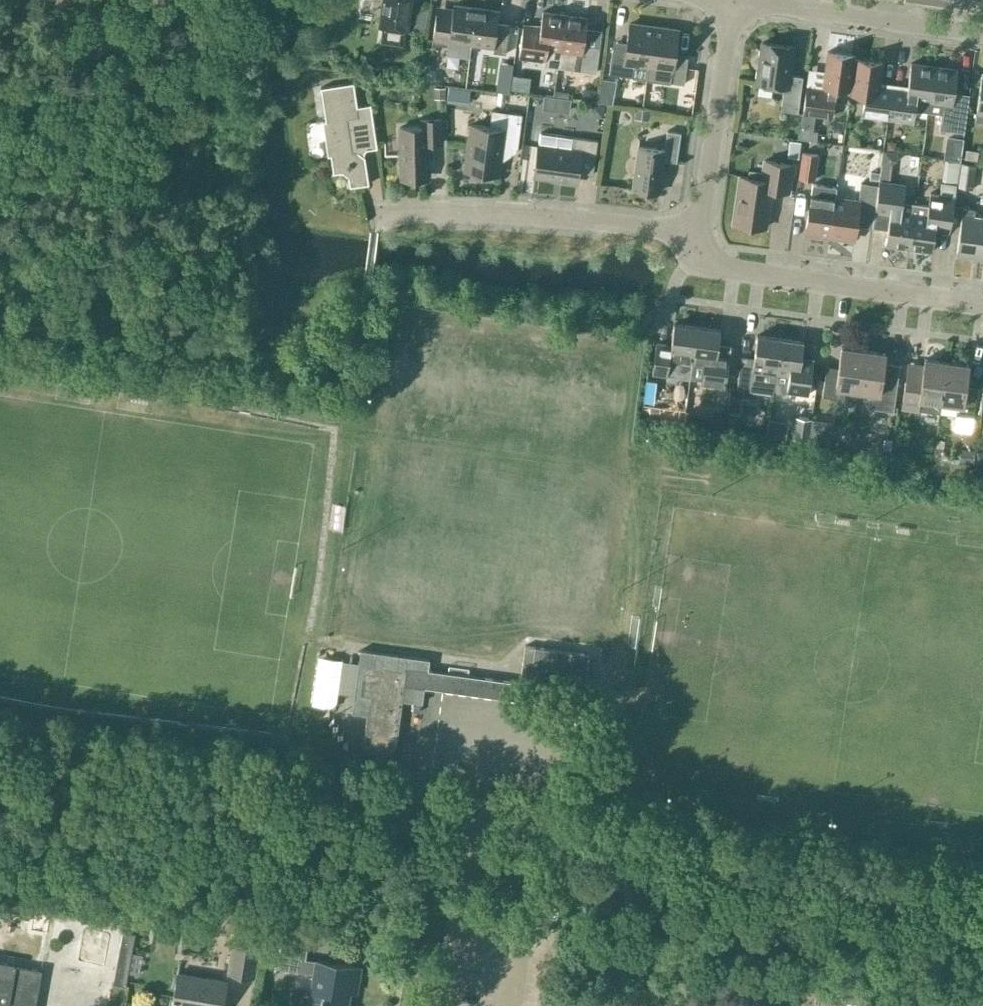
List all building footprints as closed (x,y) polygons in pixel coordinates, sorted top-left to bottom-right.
[(379,25),(381,25),(379,41),(403,44),(405,29),(407,29),(412,0),(382,0),(379,25)] [(446,54),(469,57),(469,54),(471,44),(476,8),(453,4),(451,17),(436,14),(432,42),(447,44),(446,54)] [(499,11),(476,8),(471,44),(493,47),(492,52),(505,54),(509,24),(497,23),(499,11)] [(545,65),(557,67),(564,14),(542,11),(540,26),(523,23),(518,57),(545,60),(545,65)] [(587,17),(564,14),(557,67),(596,72),(601,29),(586,27),(587,17)] [(634,63),(648,65),(653,27),(629,23),(625,51),(612,49),(608,73),(632,77),(634,63)] [(678,30),(653,27),(648,65),(672,68),(670,82),(683,84),(687,59),(674,58),(678,30)] [(788,73),(792,45),(762,40),(757,81),(784,85),(780,108),(797,111),(802,75),(788,73)] [(847,103),(848,94),(853,58),(853,55),(827,51),(823,89),(807,87),(803,113),(813,114),(831,117),(833,101),(847,103)] [(882,62),(853,58),(848,94),(865,96),(863,115),(887,118),(890,90),(878,88),(882,62)] [(913,122),(914,122),(915,110),(927,112),(929,100),(930,93),(934,66),(910,63),(906,92),(891,90),(887,118),(913,122)] [(937,141),(962,144),(968,100),(953,98),(957,69),(934,66),(930,93),(929,100),(927,112),(940,114),(937,141)] [(806,80),(821,80),(821,67),(805,67),(806,80)] [(521,88),(522,73),(511,71),(509,86),(521,88)] [(981,73),(975,120),(982,121),(982,73),(981,73)] [(368,184),(367,174),(364,156),(360,154),(363,150),(376,148),(370,104),(357,106),(353,82),(320,87),(326,123),(322,124),(327,155),(330,154),(333,173),(342,172),(348,176),(349,187),(368,184)] [(581,97),(593,97),(593,83),(580,84),(581,97)] [(553,101),(566,101),(567,89),(553,89),(553,101)] [(603,106),(593,104),(593,107),(593,109),(597,115),(602,115),(603,106)] [(521,114),(491,110),(489,127),(470,124),(464,166),(479,168),(478,172),(498,175),(502,148),(516,150),(521,114)] [(803,113),(800,137),(810,139),(813,114),(803,113)] [(428,175),(427,143),(444,143),(443,117),(420,117),(420,127),(399,127),(400,176),(428,175)] [(868,142),(882,143),(883,131),(869,130),(868,142)] [(676,162),(680,132),(667,131),(664,149),(638,145),(632,189),(658,192),(663,160),(676,162)] [(538,145),(534,175),(576,181),(577,172),(592,174),(597,140),(572,137),(540,132),(538,145)] [(885,244),(908,248),(915,202),(902,200),(904,184),(888,182),(890,164),(896,160),(898,151),(883,149),(879,181),(872,227),(887,229),(885,244)] [(818,153),(803,151),(798,180),(814,183),(818,153)] [(792,164),(764,160),(762,174),(749,172),(748,177),(740,176),(733,223),(765,227),(770,189),(788,192),(792,164)] [(976,165),(961,162),(957,186),(973,189),(976,165)] [(858,200),(835,197),(829,236),(854,240),(856,225),(871,227),(878,185),(860,182),(858,200)] [(928,204),(915,202),(908,248),(931,251),(936,222),(950,224),(956,184),(941,182),(939,194),(930,193),(928,204)] [(805,233),(829,236),(835,197),(810,194),(805,233)] [(982,236),(982,217),(973,216),(974,209),(962,207),(956,255),(980,258),(982,236)] [(652,372),(676,375),(676,372),(686,373),(690,369),(691,369),(697,326),(673,323),(670,346),(656,344),(652,372)] [(720,330),(697,326),(691,369),(689,381),(700,382),(699,387),(724,390),(728,360),(716,359),(720,330)] [(772,393),(773,390),(780,338),(757,335),(753,364),(740,362),(736,389),(772,393)] [(813,359),(801,358),(803,341),(780,338),(773,390),(776,393),(783,394),(786,391),(808,394),(813,359)] [(845,388),(857,390),(863,350),(841,347),(837,372),(826,371),(822,396),(843,399),(845,388)] [(885,353),(863,350),(857,390),(870,392),(868,407),(893,411),(899,364),(884,362),(885,353)] [(905,408),(939,412),(941,403),(941,402),(942,396),(946,361),(924,358),(920,384),(909,382),(905,408)] [(951,414),(973,417),(976,392),(965,390),(968,364),(946,361),(942,396),(941,402),(941,403),(953,404),(951,414)] [(710,419),(709,427),(720,428),(723,429),(725,415),(716,414),(710,419)] [(811,419),(796,417),(793,439),(808,441),(811,419)] [(429,659),(360,650),(354,695),(369,697),(362,750),(394,754),(402,700),(421,703),(423,687),(516,700),(518,682),(427,670),(429,659)] [(35,908),(0,902),(0,1005),(17,1005),(35,908)] [(847,933),(862,937),(865,925),(850,922),(847,933)] [(135,976),(133,928),(113,929),(115,977),(135,976)] [(255,978),(262,935),(233,931),(226,973),(255,978)] [(360,965),(306,956),(309,939),(283,934),(278,965),(315,972),(311,996),(305,995),(304,1005),(346,1005),(349,989),(355,990),(360,965)] [(226,981),(177,972),(172,1005),(222,1005),(226,981)]
